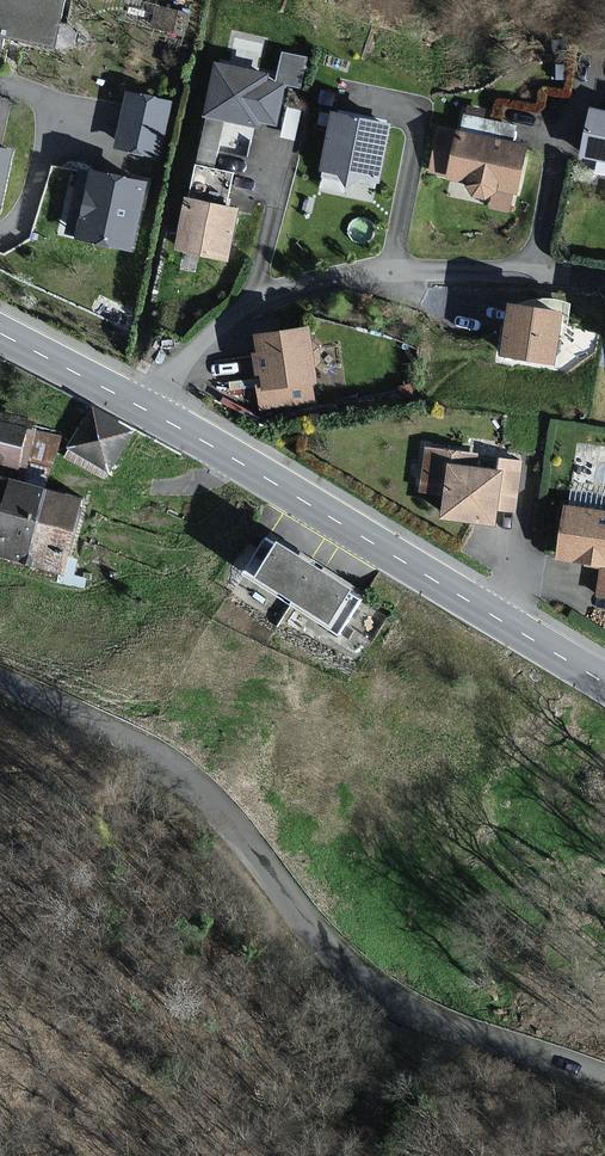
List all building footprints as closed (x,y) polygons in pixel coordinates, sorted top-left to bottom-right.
[(5,46),(7,36),(55,46),(64,0),(0,0),(0,45),(5,46)] [(218,62),(198,152),(219,157),(220,149),(245,155),(252,124),(257,125),(259,119),(278,124),(287,82),(272,79),(273,74),(218,62)] [(170,101),(129,93),(119,145),(160,153),(170,101)] [(594,110),(585,156),(598,158),(596,174),(604,175),(604,112),(594,110)] [(514,124),(467,113),(462,135),(442,130),(431,172),(468,180),(463,198),(508,208),(512,191),(519,193),(530,148),(509,143),(514,124)] [(389,126),(336,114),(324,167),(378,178),(389,126)] [(13,149),(0,146),(0,204),(13,149)] [(217,166),(219,157),(198,152),(177,246),(227,257),(238,209),(227,207),(235,170),(217,166)] [(147,183),(85,168),(70,232),(132,247),(147,183)] [(563,314),(513,304),(504,350),(553,361),(563,314)] [(310,326),(256,333),(259,352),(255,353),(258,371),(263,371),(264,385),(260,385),(263,407),(314,400),(312,382),(317,382),(310,326)] [(132,431),(93,408),(70,446),(109,469),(132,431)] [(32,422),(0,414),(0,459),(22,465),(32,422)] [(475,453),(427,447),(421,492),(444,495),(442,517),(497,524),(499,509),(516,512),(522,462),(503,460),(501,473),(473,470),(475,453)] [(14,480),(0,525),(0,542),(70,564),(89,504),(14,480)] [(567,503),(558,560),(601,567),(597,592),(604,593),(604,509),(567,503)] [(279,545),(269,538),(246,574),(339,633),(361,599),(352,592),(355,588),(327,570),(314,561),(282,541),(279,545)]
